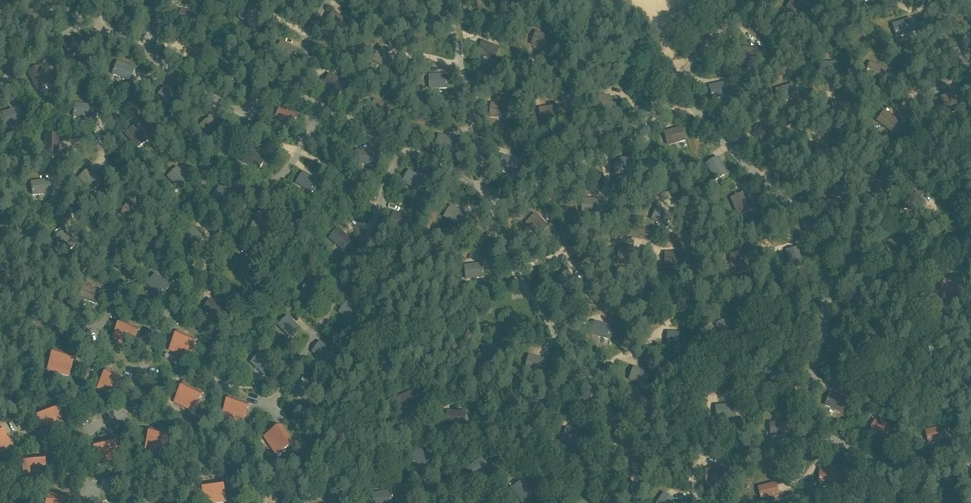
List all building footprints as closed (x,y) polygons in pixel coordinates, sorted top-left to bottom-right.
[(809,9),(798,0),(793,0),(786,8),(801,21),(809,9)] [(333,11),(325,23),(340,34),(349,22),(333,11)] [(892,24),(896,38),(914,32),(910,19),(892,24)] [(554,38),(536,32),(531,45),(549,51),(554,38)] [(80,37),(64,44),(69,57),(86,49),(80,37)] [(482,41),(477,53),(494,61),(500,50),(482,41)] [(762,63),(762,49),(744,48),(744,62),(762,63)] [(379,49),(372,61),(389,70),(396,58),(379,49)] [(818,63),(819,78),(838,76),(836,61),(818,63)] [(135,69),(118,62),(113,75),(130,82),(135,69)] [(40,67),(28,73),(36,90),(49,84),(40,67)] [(346,83),(329,74),(323,86),(340,95),(346,83)] [(429,75),(429,89),(448,89),(448,75),(429,75)] [(727,82),(709,86),(712,100),(731,96),(727,82)] [(776,90),(780,103),(798,97),(793,84),(776,90)] [(168,85),(159,95),(171,108),(182,99),(168,85)] [(953,92),(939,98),(947,116),(960,109),(953,92)] [(94,106),(75,103),(73,117),(92,120),(94,106)] [(510,106),(491,104),(490,117),(509,119),(510,106)] [(281,106),(275,119),(291,127),(298,115),(281,106)] [(558,106),(539,108),(541,122),(559,120),(558,106)] [(0,114),(0,129),(18,123),(13,110),(0,114)] [(900,122),(885,110),(877,122),(891,133),(900,122)] [(212,118),(200,126),(211,141),(222,133),(212,118)] [(766,123),(753,136),(763,146),(777,133),(766,123)] [(125,135),(136,149),(148,140),(136,126),(125,135)] [(682,128),(664,133),(668,147),(686,141),(682,128)] [(58,136),(45,135),(44,154),(58,155),(58,136)] [(439,135),(436,149),(454,153),(457,139),(439,135)] [(815,145),(814,159),(832,161),(834,147),(815,145)] [(258,172),(265,159),(249,150),(242,162),(258,172)] [(356,150),(355,164),(373,166),(375,152),(356,150)] [(521,161),(503,155),(499,169),(517,174),(521,161)] [(613,160),(615,174),(634,171),(631,157),(613,160)] [(718,158),(706,165),(716,181),(728,173),(718,158)] [(178,168),(168,178),(180,192),(190,181),(178,168)] [(89,169),(78,178),(92,193),(103,184),(89,169)] [(409,171),(402,183),(419,192),(426,180),(409,171)] [(312,194),(319,182),(303,172),(296,184),(312,194)] [(49,180),(31,182),(32,196),(51,194),(49,180)] [(234,200),(220,188),(211,199),(226,211),(234,200)] [(908,191),(903,209),(917,212),(922,194),(908,191)] [(743,193),(731,199),(737,216),(751,211),(743,193)] [(582,199),(582,213),(601,213),(601,200),(582,199)] [(451,206),(444,217),(460,227),(467,215),(451,206)] [(651,220),(668,229),(675,216),(658,207),(651,220)] [(390,225),(407,231),(412,218),(394,212),(390,225)] [(535,214),(526,224),(539,237),(549,227),(535,214)] [(256,218),(250,230),(267,238),(273,225),(256,218)] [(206,237),(190,226),(182,237),(198,248),(206,237)] [(329,239),(343,252),(352,241),(338,229),(329,239)] [(53,239),(62,253),(75,246),(65,231),(53,239)] [(885,242),(889,255),(907,250),(902,236),(885,242)] [(619,245),(617,264),(631,266),(633,247),(619,245)] [(786,251),(789,270),(804,267),(800,248),(786,251)] [(665,267),(684,267),(684,253),(665,253),(665,267)] [(730,255),(731,274),(746,273),(744,254),(730,255)] [(239,256),(231,268),(247,278),(255,266),(239,256)] [(483,264),(464,266),(466,279),(485,277),(483,264)] [(567,271),(557,281),(570,294),(580,284),(567,271)] [(170,286),(155,274),(147,285),(162,297),(170,286)] [(302,292),(318,301),(325,289),(308,280),(302,292)] [(209,299),(203,312),(220,321),(227,308),(209,299)] [(339,313),(354,325),(363,315),(347,302),(339,313)] [(278,327),(291,340),(301,330),(288,316),(278,327)] [(716,325),(723,342),(736,336),(728,319),(716,325)] [(594,321),(591,335),(609,340),(612,326),(594,321)] [(121,323),(115,336),(123,340),(121,345),(131,349),(139,332),(121,323)] [(668,332),(667,346),(686,347),(687,333),(668,332)] [(181,351),(178,356),(188,360),(196,342),(178,334),(172,347),(181,351)] [(312,353),(327,364),(335,352),(320,342),(312,353)] [(60,368),(59,373),(69,376),(75,357),(55,351),(50,364),(60,368)] [(250,363),(265,377),(274,366),(260,353),(250,363)] [(547,361),(529,356),(525,369),(544,374),(547,361)] [(634,367),(629,380),(647,386),(651,373),(634,367)] [(109,389),(107,393),(116,398),(125,381),(107,371),(101,384),(109,389)] [(303,383),(296,396),(312,405),(319,393),(303,383)] [(187,403),(185,407),(194,412),(202,394),(183,385),(177,398),(187,403)] [(733,400),(732,391),(718,393),(719,402),(733,400)] [(394,400),(400,412),(417,404),(411,392),(394,400)] [(831,393),(825,406),(842,413),(848,400),(831,393)] [(234,415),(233,420),(243,424),(249,405),(229,398),(224,412),(234,415)] [(49,422),(51,426),(61,423),(54,404),(34,412),(39,425),(49,422)] [(715,406),(717,420),(736,418),(734,404),(715,406)] [(466,412),(447,411),(447,425),(466,425),(466,412)] [(875,420),(869,433),(885,441),(892,428),(875,420)] [(788,422),(770,423),(771,437),(790,435),(788,422)] [(944,426),(925,430),(928,444),(947,440),(944,426)] [(275,445),(271,447),(277,456),(293,445),(281,428),(269,436),(271,438),(275,445)] [(567,428),(561,441),(577,450),(584,437),(567,428)] [(151,430),(148,444),(158,447),(157,452),(167,454),(172,435),(151,430)] [(1,450),(9,443),(0,432),(0,449),(1,450)] [(108,456),(109,461),(119,458),(114,439),(94,444),(97,458),(108,456)] [(411,460),(429,467),(434,455),(417,447),(411,460)] [(22,459),(23,473),(34,472),(34,477),(44,476),(43,457),(22,459)] [(475,480),(490,469),(481,458),(466,469),(475,480)] [(705,469),(706,483),(724,482),(724,468),(705,469)] [(838,471),(819,470),(819,484),(838,485),(838,471)] [(522,481),(511,489),(521,502),(525,502),(534,496),(522,481)] [(214,497),(215,502),(225,501),(222,482),(203,484),(204,499),(214,497)] [(776,483),(758,487),(761,500),(780,495),(776,483)] [(373,494),(373,502),(392,502),(391,491),(373,494)] [(657,502),(674,502),(675,501),(664,493),(657,502)] [(944,499),(945,502),(957,502),(954,496),(953,496),(952,494),(943,496),(944,499)] [(72,497),(46,495),(46,502),(71,502),(72,497)]
